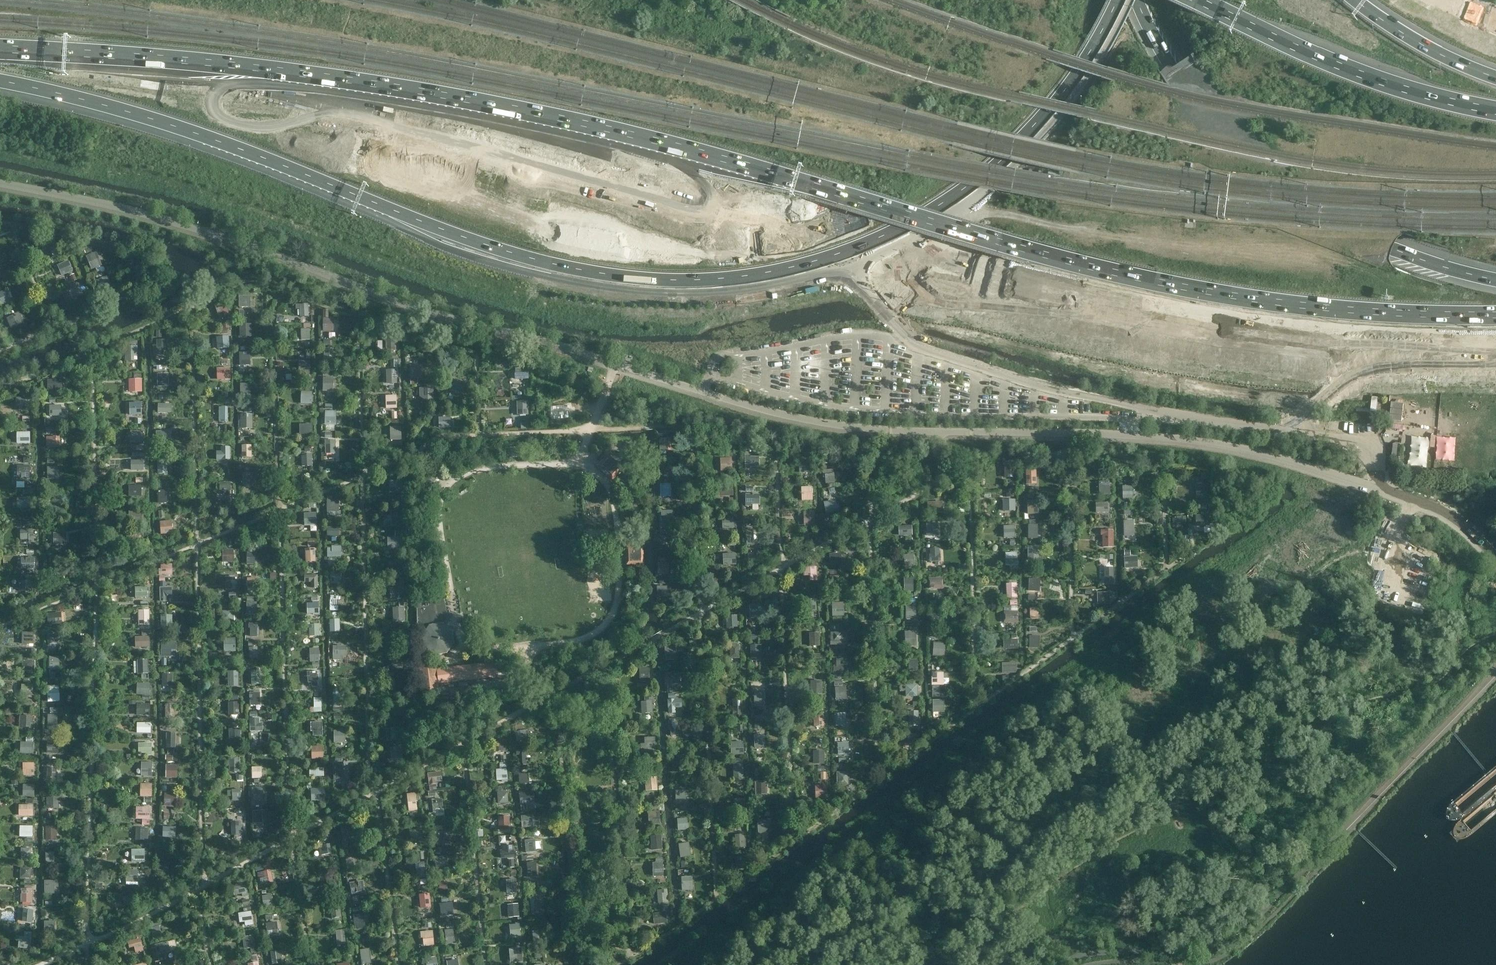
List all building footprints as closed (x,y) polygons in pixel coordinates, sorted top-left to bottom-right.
[(54,259),(65,254),(61,244),(50,249),(54,259)] [(102,267),(96,253),(86,257),(91,271),(102,267)] [(73,272),(68,262),(57,267),(62,277),(73,272)] [(113,289),(108,277),(96,282),(101,294),(113,289)] [(68,287),(72,299),(85,295),(81,283),(68,287)] [(6,290),(0,293),(0,304),(1,307),(11,302),(6,290)] [(239,295),(239,306),(250,306),(250,295),(239,295)] [(224,315),(229,313),(225,299),(214,303),(217,313),(223,311),(224,315)] [(308,303),(295,304),(296,309),(300,309),(300,316),(309,316),(308,303)] [(14,317),(7,319),(11,330),(24,325),(20,316),(14,318),(14,317)] [(333,317),(323,317),(323,331),(333,331),(333,317)] [(251,323),(240,323),(240,336),(251,336),(251,323)] [(310,340),(310,328),(301,328),(301,340),(310,340)] [(230,348),(229,335),(216,336),(217,348),(230,348)] [(396,350),(395,337),(384,337),(384,351),(396,350)] [(167,339),(156,339),(156,353),(167,353),(167,339)] [(138,361),(138,345),(125,345),(125,361),(138,361)] [(333,348),(323,348),(323,361),(334,361),(333,348)] [(239,352),(239,365),(250,364),(250,351),(239,352)] [(310,371),(310,360),(301,360),(300,370),(310,371)] [(506,361),(496,362),(496,365),(492,365),(493,369),(506,368),(506,361)] [(421,378),(421,365),(410,365),(411,378),(421,378)] [(528,366),(514,367),(515,379),(529,378),(528,366)] [(217,367),(217,380),(231,379),(230,367),(217,367)] [(386,369),(387,383),(397,383),(396,369),(386,369)] [(169,386),(169,373),(157,373),(157,386),(169,386)] [(47,379),(48,389),(61,389),(61,379),(59,379),(59,375),(52,375),(52,379),(47,379)] [(333,377),(323,377),(322,390),(333,391),(333,377)] [(142,391),(142,378),(129,378),(129,392),(142,391)] [(466,383),(455,378),(450,390),(461,395),(466,383)] [(525,389),(525,381),(512,382),(513,390),(525,389)] [(250,394),(250,383),(237,383),(237,394),(250,394)] [(433,386),(419,387),(419,396),(429,403),(434,402),(433,386)] [(312,403),(312,391),(301,391),(300,403),(312,403)] [(397,408),(396,395),(385,395),(386,408),(397,408)] [(30,410),(29,397),(16,397),(16,400),(16,406),(19,406),(19,410),(30,410)] [(528,400),(517,401),(517,415),(528,414),(528,400)] [(142,402),(130,402),(130,415),(142,414),(142,402)] [(172,403),(158,403),(158,412),(172,413),(172,403)] [(62,415),(62,404),(50,404),(50,416),(62,415)] [(228,422),(228,406),(219,406),(219,422),(228,422)] [(240,414),(240,428),(252,428),(252,414),(251,414),(251,407),(244,407),(244,413),(240,414)] [(557,420),(557,408),(545,408),(545,421),(557,420)] [(336,410),(325,410),(324,424),(336,425),(336,410)] [(451,427),(450,416),(438,416),(438,427),(451,427)] [(312,423),(299,423),(299,436),(313,436),(312,423)] [(401,439),(401,426),(390,426),(390,440),(401,439)] [(143,443),(143,430),(131,430),(130,443),(143,443)] [(166,446),(166,430),(156,430),(156,437),(158,439),(158,446),(166,446)] [(30,443),(30,431),(17,431),(17,443),(30,443)] [(46,436),(46,447),(60,447),(60,436),(46,436)] [(668,438),(659,438),(660,451),(671,450),(670,438),(668,438)] [(335,439),(325,439),(325,453),(335,453),(335,439)] [(252,457),(251,444),(241,445),(242,457),(252,457)] [(230,459),(230,446),(221,446),(221,451),(217,451),(217,459),(230,459)] [(526,456),(525,446),(507,447),(508,457),(526,456)] [(622,467),(628,460),(614,446),(607,453),(610,456),(600,467),(612,478),(622,467)] [(1417,471),(1420,449),(1411,448),(1409,470),(1417,471)] [(312,466),(312,455),(311,455),(311,453),(302,453),(302,455),(301,455),(302,466),(312,466)] [(750,454),(745,454),(745,468),(750,468),(750,466),(759,466),(759,456),(750,456),(750,454)] [(732,470),(731,457),(719,458),(720,471),(732,470)] [(137,460),(131,460),(131,470),(144,470),(144,458),(137,458),(137,460)] [(168,473),(167,458),(157,458),(158,473),(168,473)] [(660,473),(669,472),(669,459),(660,460),(660,473)] [(812,472),(811,459),(798,460),(799,473),(812,472)] [(1004,463),(1005,477),(1015,477),(1015,462),(1004,463)] [(30,465),(17,465),(17,478),(30,478),(30,465)] [(58,466),(47,466),(47,479),(59,479),(59,469),(58,469),(58,466)] [(436,477),(439,473),(433,468),(423,481),(430,486),(437,478),(436,477)] [(833,469),(822,470),(823,477),(825,477),(825,483),(834,482),(833,469)] [(1036,484),(1036,469),(1026,469),(1026,484),(1036,484)] [(242,472),(243,487),(253,486),(253,479),(254,479),(253,472),(242,472)] [(402,493),(402,480),(389,480),(390,493),(402,493)] [(1110,494),(1109,480),(1099,481),(1100,495),(1110,494)] [(231,490),(231,481),(220,481),(220,491),(225,491),(225,490),(231,490)] [(671,496),(670,483),(659,483),(660,497),(671,496)] [(733,495),(733,484),(719,485),(719,496),(733,495)] [(1208,497),(1208,484),(1194,484),(1193,497),(1208,497)] [(142,496),(142,485),(128,485),(129,496),(142,496)] [(1123,490),(1123,498),(1133,498),(1133,496),(1134,496),(1134,488),(1132,485),(1120,485),(1120,490),(1123,490)] [(812,500),(811,486),(801,486),(801,501),(812,500)] [(167,502),(167,489),(158,490),(158,503),(167,502)] [(759,493),(745,493),(745,506),(751,506),(751,504),(759,504),(759,493)] [(31,507),(31,497),(17,497),(17,507),(31,507)] [(339,510),(339,499),(326,500),(326,511),(332,511),(332,516),(341,516),(341,510),(339,510)] [(823,501),(826,513),(839,510),(838,503),(836,504),(835,499),(823,501)] [(1015,499),(1002,499),(1002,510),(1015,510),(1015,499)] [(1038,514),(1038,500),(1027,500),(1027,514),(1038,514)] [(928,501),(929,512),(943,512),(942,501),(928,501)] [(1107,502),(1095,502),(1096,513),(1108,512),(1107,502)] [(148,509),(138,509),(138,522),(148,522),(148,509)] [(392,510),(392,524),(402,523),(402,510),(392,510)] [(661,510),(661,521),(669,521),(669,524),(674,524),(674,510),(661,510)] [(813,526),(813,511),(803,511),(803,526),(813,526)] [(316,512),(304,513),(304,525),(316,524),(316,512)] [(1196,514),(1197,526),(1208,526),(1208,514),(1196,514)] [(1186,522),(1186,516),(1176,516),(1176,518),(1173,518),(1173,527),(1182,527),(1182,522),(1186,522)] [(29,519),(24,520),(25,525),(30,525),(30,524),(33,524),(33,517),(29,518),(29,519)] [(735,528),(734,518),(722,519),(722,529),(735,528)] [(1134,536),(1133,519),(1123,520),(1124,536),(1134,536)] [(172,520),(160,521),(161,533),(173,532),(172,520)] [(938,535),(938,523),(926,523),(926,535),(938,535)] [(1038,538),(1037,524),(1028,524),(1028,538),(1038,538)] [(912,535),(912,525),(898,526),(898,536),(912,535)] [(1003,525),(1003,537),(1015,536),(1014,525),(1003,525)] [(339,526),(327,526),(327,536),(339,536),(339,526)] [(34,528),(20,529),(20,539),(28,539),(29,542),(34,542),(34,528)] [(257,536),(257,529),(245,529),(245,541),(255,541),(255,536),(257,536)] [(753,529),(746,530),(747,545),(754,544),(753,529)] [(1113,547),(1113,529),(1102,529),(1102,530),(1100,530),(1100,534),(1102,534),(1102,547),(1113,547)] [(67,544),(66,532),(53,532),(54,545),(67,544)] [(145,544),(145,532),(127,532),(128,544),(145,544)] [(659,535),(659,549),(668,550),(668,536),(659,535)] [(403,549),(402,536),(387,536),(387,549),(403,549)] [(642,564),(642,544),(626,544),(627,565),(642,564)] [(341,557),(341,545),(332,545),(332,547),(327,547),(327,557),(341,557)] [(1039,564),(1039,546),(1027,546),(1028,564),(1039,564)] [(315,548),(305,548),(306,561),(316,561),(315,548)] [(940,548),(929,548),(929,561),(940,561),(940,548)] [(234,561),(234,549),(222,549),(222,562),(234,561)] [(254,564),(254,551),(247,551),(246,564),(254,564)] [(1017,552),(1005,552),(1005,565),(1017,565),(1017,552)] [(50,561),(51,575),(61,574),(59,553),(50,554),(50,561)] [(736,565),(736,553),(722,553),(723,565),(736,565)] [(841,553),(829,553),(829,565),(841,564),(841,553)] [(914,560),(913,553),(903,554),(904,569),(915,569),(915,560),(914,560)] [(1137,555),(1123,556),(1124,568),(1138,567),(1137,555)] [(35,568),(34,557),(21,557),(21,569),(35,568)] [(390,559),(390,570),(404,570),(404,559),(390,559)] [(658,562),(657,575),(668,575),(669,562),(658,562)] [(159,568),(159,575),(172,575),(172,564),(161,564),(161,568),(159,568)] [(817,580),(817,566),(803,566),(803,576),(809,575),(809,580),(817,580)] [(1114,583),(1113,567),(1104,567),(1104,583),(1114,583)] [(341,571),(330,571),(331,584),(341,583),(341,571)] [(311,588),(318,588),(318,574),(304,574),(304,582),(310,582),(311,588)] [(225,576),(226,590),(236,589),(236,583),(237,583),(237,577),(236,577),(236,575),(225,576)] [(843,575),(829,576),(829,587),(843,586),(843,575)] [(247,577),(247,588),(258,588),(258,577),(247,577)] [(943,577),(928,577),(928,589),(943,588),(943,577)] [(913,591),(913,578),(904,578),(904,591),(913,591)] [(1040,591),(1040,578),(1029,578),(1029,591),(1040,591)] [(32,592),(32,581),(19,581),(19,591),(25,591),(25,592),(32,592)] [(403,594),(403,581),(389,581),(389,589),(394,588),(395,594),(403,594)] [(1006,583),(1006,597),(1017,597),(1016,583),(1006,583)] [(147,597),(147,586),(135,586),(135,597),(147,597)] [(172,586),(160,587),(160,601),(166,601),(166,596),(168,595),(172,594),(172,586)] [(667,597),(667,586),(657,586),(656,597),(667,597)] [(1109,592),(1096,592),(1097,604),(1110,603),(1109,592)] [(452,631),(441,624),(439,624),(439,622),(443,621),(443,618),(447,617),(444,601),(443,594),(427,597),(428,607),(417,609),(417,630),(418,638),(422,637),(424,649),(434,656),(447,654),(454,644),(452,631)] [(338,611),(339,595),(330,595),(330,610),(338,611)] [(816,610),(816,598),(802,599),(803,611),(816,610)] [(843,615),(843,602),(839,602),(839,598),(832,598),(832,606),(830,606),(830,611),(832,611),(832,615),(843,615)] [(257,614),(257,601),(246,601),(246,614),(257,614)] [(319,615),(319,601),(313,601),(313,603),(307,603),(307,614),(313,614),(313,615),(319,615)] [(1285,616),(1300,605),(1298,602),(1283,613),(1285,616)] [(762,603),(750,604),(750,616),(762,616),(762,603)] [(905,604),(905,619),(916,619),(916,604),(905,604)] [(393,621),(405,621),(404,606),(392,607),(393,621)] [(1038,607),(1029,607),(1030,619),(1038,619),(1038,607)] [(150,609),(138,610),(138,625),(150,625),(150,609)] [(234,622),(234,610),(222,610),(222,622),(234,622)] [(1018,622),(1018,611),(1003,611),(1004,622),(1018,622)] [(47,613),(49,625),(64,623),(62,612),(47,613)] [(942,612),(930,613),(931,623),(942,622),(942,612)] [(172,614),(161,614),(161,628),(173,628),(172,614)] [(738,627),(737,615),(726,615),(727,628),(738,627)] [(339,619),(329,619),(330,631),(332,631),(332,632),(337,632),(337,631),(340,631),(339,619)] [(250,628),(250,637),(259,637),(259,623),(249,622),(248,628),(250,628)] [(309,624),(309,636),(320,636),(319,623),(309,624)] [(1296,640),(1311,630),(1306,623),(1291,633),(1296,640)] [(405,628),(391,629),(391,637),(405,637),(405,628)] [(57,630),(47,631),(48,644),(58,643),(57,630)] [(34,632),(22,631),(22,644),(34,644),(34,632)] [(916,646),(916,631),(904,631),(904,646),(916,646)] [(819,641),(819,632),(809,632),(809,641),(819,641)] [(841,632),(830,632),(830,640),(833,641),(841,641),(841,640),(843,640),(843,635),(841,633),(841,632)] [(1038,635),(1028,635),(1029,648),(1038,647),(1038,635)] [(149,647),(149,636),(135,636),(135,647),(149,647)] [(223,638),(224,651),(236,651),(236,637),(223,638)] [(1018,649),(1018,639),(1003,639),(1004,649),(1018,649)] [(176,642),(161,642),(161,656),(176,656),(176,642)] [(945,642),(933,642),(932,655),(944,656),(945,642)] [(740,658),(739,644),(730,644),(730,658),(740,658)] [(761,651),(761,644),(750,645),(750,658),(761,658),(760,651),(761,651)] [(346,655),(346,645),(333,645),(333,660),(342,660),(342,655),(346,655)] [(258,658),(258,646),(249,647),(249,658),(258,658)] [(665,660),(674,659),(673,653),(676,653),(676,646),(665,646),(665,660)] [(319,648),(309,648),(310,662),(319,661),(319,648)] [(820,658),(820,653),(814,653),(814,649),(809,649),(809,659),(820,658)] [(49,656),(50,670),(59,669),(59,656),(49,656)] [(391,656),(392,670),(403,669),(402,656),(391,656)] [(34,671),(34,659),(22,659),(22,670),(34,671)] [(149,673),(148,659),(137,659),(138,674),(149,673)] [(840,659),(834,659),(834,664),(833,664),(833,676),(844,676),(844,664),(840,664),(840,659)] [(908,659),(909,670),(918,670),(917,659),(908,659)] [(1016,673),(1016,662),(1001,662),(1001,673),(1016,673)] [(439,693),(436,663),(418,665),(422,695),(439,693)] [(498,677),(496,663),(436,670),(438,684),(498,677)] [(650,682),(649,666),(639,667),(640,683),(650,682)] [(240,686),(239,670),(228,671),(228,686),(240,686)] [(251,670),(251,684),(261,684),(261,670),(251,670)] [(317,674),(317,671),(307,671),(307,682),(311,682),(311,687),(317,686),(317,680),(318,680),(318,674),(317,674)] [(666,672),(666,684),(679,683),(678,672),(666,672)] [(936,672),(931,672),(931,685),(944,685),(944,672),(936,672)] [(172,686),(173,673),(162,673),(162,685),(172,686)] [(506,686),(505,676),(496,677),(496,684),(498,683),(498,687),(506,686)] [(519,687),(518,676),(505,676),(506,686),(506,687),(519,687)] [(497,687),(496,684),(496,677),(483,678),(484,688),(497,687)] [(394,686),(395,692),(402,692),(402,680),(392,680),(392,686),(394,686)] [(822,693),(822,680),(811,680),(811,693),(822,693)] [(150,683),(137,682),(136,694),(150,695),(150,683)] [(32,695),(32,684),(21,684),(21,695),(32,695)] [(917,696),(917,684),(905,684),(905,696),(917,696)] [(59,685),(47,685),(48,702),(60,701),(59,685)] [(846,686),(834,687),(835,700),(846,700),(846,686)] [(341,689),(334,689),(333,706),(340,706),(340,702),(344,702),(345,695),(340,695),(341,689)] [(764,690),(754,691),(754,704),(764,703),(764,690)] [(260,692),(249,692),(249,705),(260,705),(260,692)] [(321,697),(313,697),(314,707),(310,707),(310,712),(321,712),(321,697)] [(668,713),(675,713),(675,707),(682,707),(682,698),(667,699),(668,709),(668,713)] [(742,715),(741,698),(732,699),(733,715),(742,715)] [(944,699),(932,700),(932,712),(944,712),(944,699)] [(239,712),(239,701),(228,701),(228,712),(239,712)] [(652,712),(652,701),(640,701),(641,713),(652,712)] [(150,704),(137,703),(137,715),(150,715),(150,704)] [(175,703),(165,703),(165,717),(175,718),(175,703)] [(402,716),(402,704),(392,703),(391,715),(402,716)] [(909,711),(909,726),(918,726),(918,711),(909,711)] [(824,726),(824,712),(813,712),(813,726),(824,726)] [(845,712),(835,713),(835,726),(846,726),(845,712)] [(47,714),(48,730),(58,730),(57,714),(47,714)] [(33,723),(33,716),(20,715),(19,727),(30,727),(30,723),(33,723)] [(250,731),(262,731),(262,723),(260,723),(260,717),(250,717),(250,731)] [(322,721),(310,722),(310,731),(313,731),(313,735),(322,735),(322,721)] [(151,733),(151,722),(137,722),(137,733),(151,733)] [(523,730),(522,724),(514,724),(515,741),(529,740),(529,729),(523,730)] [(684,725),(669,726),(670,735),(684,734),(684,725)] [(390,727),(391,741),(401,740),(400,726),(390,727)] [(241,742),(241,728),(228,728),(229,743),(241,742)] [(345,742),(345,730),(334,730),(334,742),(345,742)] [(176,732),(166,732),(166,747),(176,748),(176,732)] [(920,743),(919,733),(907,734),(908,744),(920,743)] [(765,747),(764,734),(754,734),(755,747),(765,747)] [(656,751),(655,736),(644,737),(644,743),(640,743),(641,752),(656,751)] [(506,751),(505,737),(497,738),(497,740),(494,740),(494,752),(506,751)] [(60,742),(47,741),(47,753),(60,753),(60,742)] [(744,754),(743,741),(731,742),(731,755),(744,754)] [(33,754),(33,742),(21,742),(20,753),(33,754)] [(152,742),(138,743),(139,753),(146,753),(146,755),(152,755),(152,742)] [(849,756),(848,742),(837,742),(837,755),(843,754),(844,756),(849,756)] [(323,758),(323,745),(311,746),(312,759),(323,758)] [(402,746),(388,747),(389,761),(403,760),(402,746)] [(528,749),(516,750),(516,756),(518,755),(518,765),(526,764),(526,754),(528,754),(528,749)] [(824,764),(824,750),(813,750),(813,763),(824,764)] [(671,756),(671,772),(682,772),(682,756),(671,756)] [(229,758),(229,772),(240,772),(240,758),(229,758)] [(34,775),(34,762),(23,762),(23,775),(34,775)] [(152,762),(141,762),(141,776),(152,776),(152,762)] [(343,779),(343,762),(335,762),(335,774),(333,774),(333,779),(343,779)] [(177,777),(177,764),(166,764),(166,777),(177,777)] [(744,780),(743,764),(733,764),(734,780),(744,780)] [(252,766),(252,778),(261,778),(261,766),(252,766)] [(56,779),(57,768),(47,768),(47,779),(56,779)] [(324,776),(324,768),(309,768),(309,776),(324,776)] [(508,782),(507,768),(496,769),(496,780),(501,780),(502,782),(508,782)] [(428,784),(436,784),(436,782),(442,781),(441,771),(427,773),(428,784)] [(838,773),(836,773),(836,780),(849,780),(849,771),(838,771),(838,773)] [(528,772),(518,773),(519,784),(529,783),(528,772)] [(658,790),(657,776),(644,778),(646,791),(658,790)] [(767,781),(755,781),(755,795),(767,794),(767,781)] [(152,796),(152,783),(141,783),(140,796),(152,796)] [(34,784),(23,784),(23,796),(34,796),(34,784)] [(827,798),(827,785),(815,785),(815,798),(827,798)] [(252,787),(252,801),(263,801),(262,787),(252,787)] [(325,800),(324,788),(310,788),(311,801),(325,800)] [(241,800),(241,789),(232,789),(233,801),(241,800)] [(533,790),(519,791),(521,804),(530,803),(530,796),(533,796),(533,790)] [(674,800),(686,800),(686,790),(674,790),(674,800)] [(508,791),(498,792),(498,803),(508,803),(508,791)] [(176,792),(164,792),(164,806),(176,806),(176,792)] [(417,810),(415,793),(406,794),(408,811),(417,810)] [(47,797),(47,808),(59,808),(59,802),(60,802),(60,796),(47,797)] [(428,800),(430,813),(436,812),(435,808),(443,807),(442,798),(428,800)] [(744,798),(734,799),(734,811),(745,811),(744,798)] [(33,816),(33,804),(19,804),(19,816),(33,816)] [(150,819),(150,807),(136,806),(136,819),(150,819)] [(262,810),(252,810),(252,823),(262,823),(262,810)] [(660,824),(659,811),(648,812),(649,825),(660,824)] [(533,827),(532,815),(521,816),(522,828),(533,827)] [(509,829),(509,816),(498,816),(499,830),(509,829)] [(688,829),(687,818),(677,818),(678,830),(688,829)] [(771,821),(772,818),(757,819),(757,833),(760,833),(763,832),(765,831),(768,829),(769,827),(771,824),(771,821)] [(240,824),(240,821),(231,821),(231,835),(243,835),(243,824),(240,824)] [(342,834),(354,832),(352,821),(340,823),(342,834)] [(33,826),(20,825),(19,836),(33,837),(33,826)] [(57,840),(56,826),(45,826),(45,840),(57,840)] [(176,826),(163,826),(163,837),(175,837),(176,826)] [(148,841),(149,828),(136,827),(135,840),(148,841)] [(423,840),(422,828),(412,829),(413,841),(423,840)] [(662,849),(661,834),(650,835),(651,850),(662,849)] [(746,847),(745,834),(735,834),(735,848),(746,847)] [(535,839),(525,840),(525,853),(536,852),(535,839)] [(678,844),(680,857),(691,856),(689,842),(678,844)] [(331,853),(330,844),(318,845),(320,855),(331,853)] [(514,852),(513,845),(501,846),(501,854),(500,854),(500,858),(515,857),(514,852)] [(31,859),(32,848),(21,848),(21,858),(31,859)] [(145,862),(144,849),(132,849),(132,862),(145,862)] [(55,865),(54,852),(45,852),(46,865),(55,865)] [(435,856),(436,868),(448,867),(447,855),(435,856)] [(170,858),(160,856),(157,870),(168,872),(170,858)] [(747,869),(746,856),(735,856),(736,870),(747,869)] [(353,858),(345,859),(347,869),(354,868),(353,858)] [(426,877),(424,861),(415,863),(416,878),(426,877)] [(537,877),(536,862),(527,862),(527,877),(537,877)] [(663,876),(663,862),(652,862),(653,876),(663,876)] [(31,867),(20,867),(20,878),(31,878),(31,876),(33,876),(33,869),(31,869),(31,867)] [(284,870),(281,871),(282,877),(285,876),(286,881),(293,880),(291,867),(284,869),(284,870)] [(138,882),(138,869),(126,869),(126,882),(138,882)] [(273,882),(271,869),(257,872),(260,884),(273,882)] [(337,886),(336,875),(326,876),(327,891),(339,890),(339,886),(337,886)] [(692,876),(681,876),(682,890),(693,890),(692,876)] [(517,892),(516,879),(506,879),(507,893),(517,892)] [(58,887),(58,880),(44,880),(44,894),(54,893),(54,887),(58,887)] [(365,892),(363,880),(350,882),(352,894),(365,892)] [(446,882),(439,883),(440,891),(447,890),(446,882)] [(242,898),(249,896),(245,883),(232,886),(234,895),(241,893),(242,898)] [(33,902),(33,888),(21,888),(21,902),(33,902)] [(668,902),(667,889),(656,890),(658,903),(668,902)] [(125,896),(122,897),(125,905),(137,901),(135,893),(132,894),(131,890),(124,893),(125,896)] [(431,906),(429,893),(419,894),(420,907),(431,906)] [(263,907),(273,905),(271,894),(262,896),(263,907)] [(536,896),(529,897),(531,913),(540,913),(539,904),(537,904),(536,896)] [(442,903),(444,917),(456,915),(454,901),(442,903)] [(519,916),(518,903),(507,904),(508,917),(519,916)] [(341,917),(340,904),(330,906),(332,918),(341,917)] [(32,921),(33,910),(23,909),(22,921),(32,921)] [(245,925),(253,924),(251,911),(238,913),(239,922),(244,921),(245,925)] [(667,922),(665,911),(652,913),(654,924),(667,922)] [(363,913),(352,914),(354,929),(365,927),(363,913)] [(55,930),(55,921),(44,921),(45,930),(55,930)] [(278,935),(277,921),(266,922),(268,936),(278,935)] [(152,927),(150,928),(153,939),(162,936),(159,926),(161,925),(160,922),(151,924),(152,927)] [(520,936),(519,923),(518,922),(515,922),(515,924),(509,924),(510,937),(520,936)] [(345,944),(344,929),(335,930),(336,944),(345,944)] [(453,929),(445,930),(446,944),(455,943),(453,929)] [(423,938),(423,946),(434,945),(433,930),(420,932),(421,938),(423,938)] [(31,949),(32,932),(24,931),(24,936),(19,936),(18,948),(31,949)] [(242,936),(244,949),(255,947),(253,935),(242,936)] [(144,951),(140,938),(127,941),(129,948),(134,947),(136,953),(144,951)] [(171,952),(168,941),(155,944),(157,955),(171,952)] [(523,961),(522,947),(509,948),(510,963),(523,961)] [(372,963),(370,948),(360,950),(362,964),(372,963)] [(270,951),(272,964),(282,962),(280,950),(270,951)] [(437,957),(423,958),(424,964),(438,964),(437,957)]
